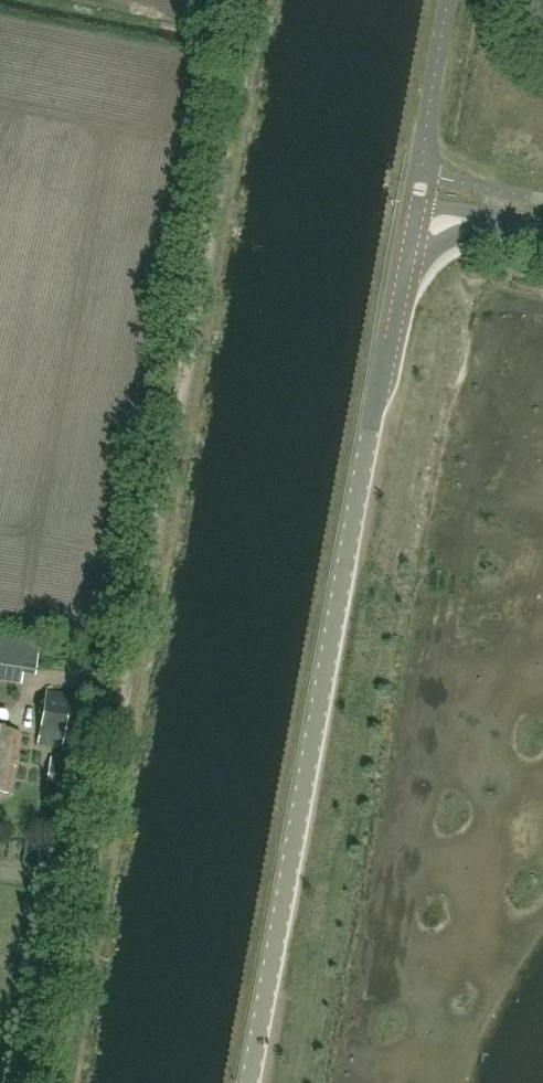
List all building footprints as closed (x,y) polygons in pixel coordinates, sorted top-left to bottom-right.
[(40,642),(0,636),(0,679),(22,683),(24,666),(37,667),(40,642)] [(79,733),(85,696),(46,690),(37,743),(62,747),(65,731),(79,733)] [(20,731),(0,728),(0,792),(10,793),(20,731)] [(65,784),(69,760),(51,757),(47,781),(65,784)]
